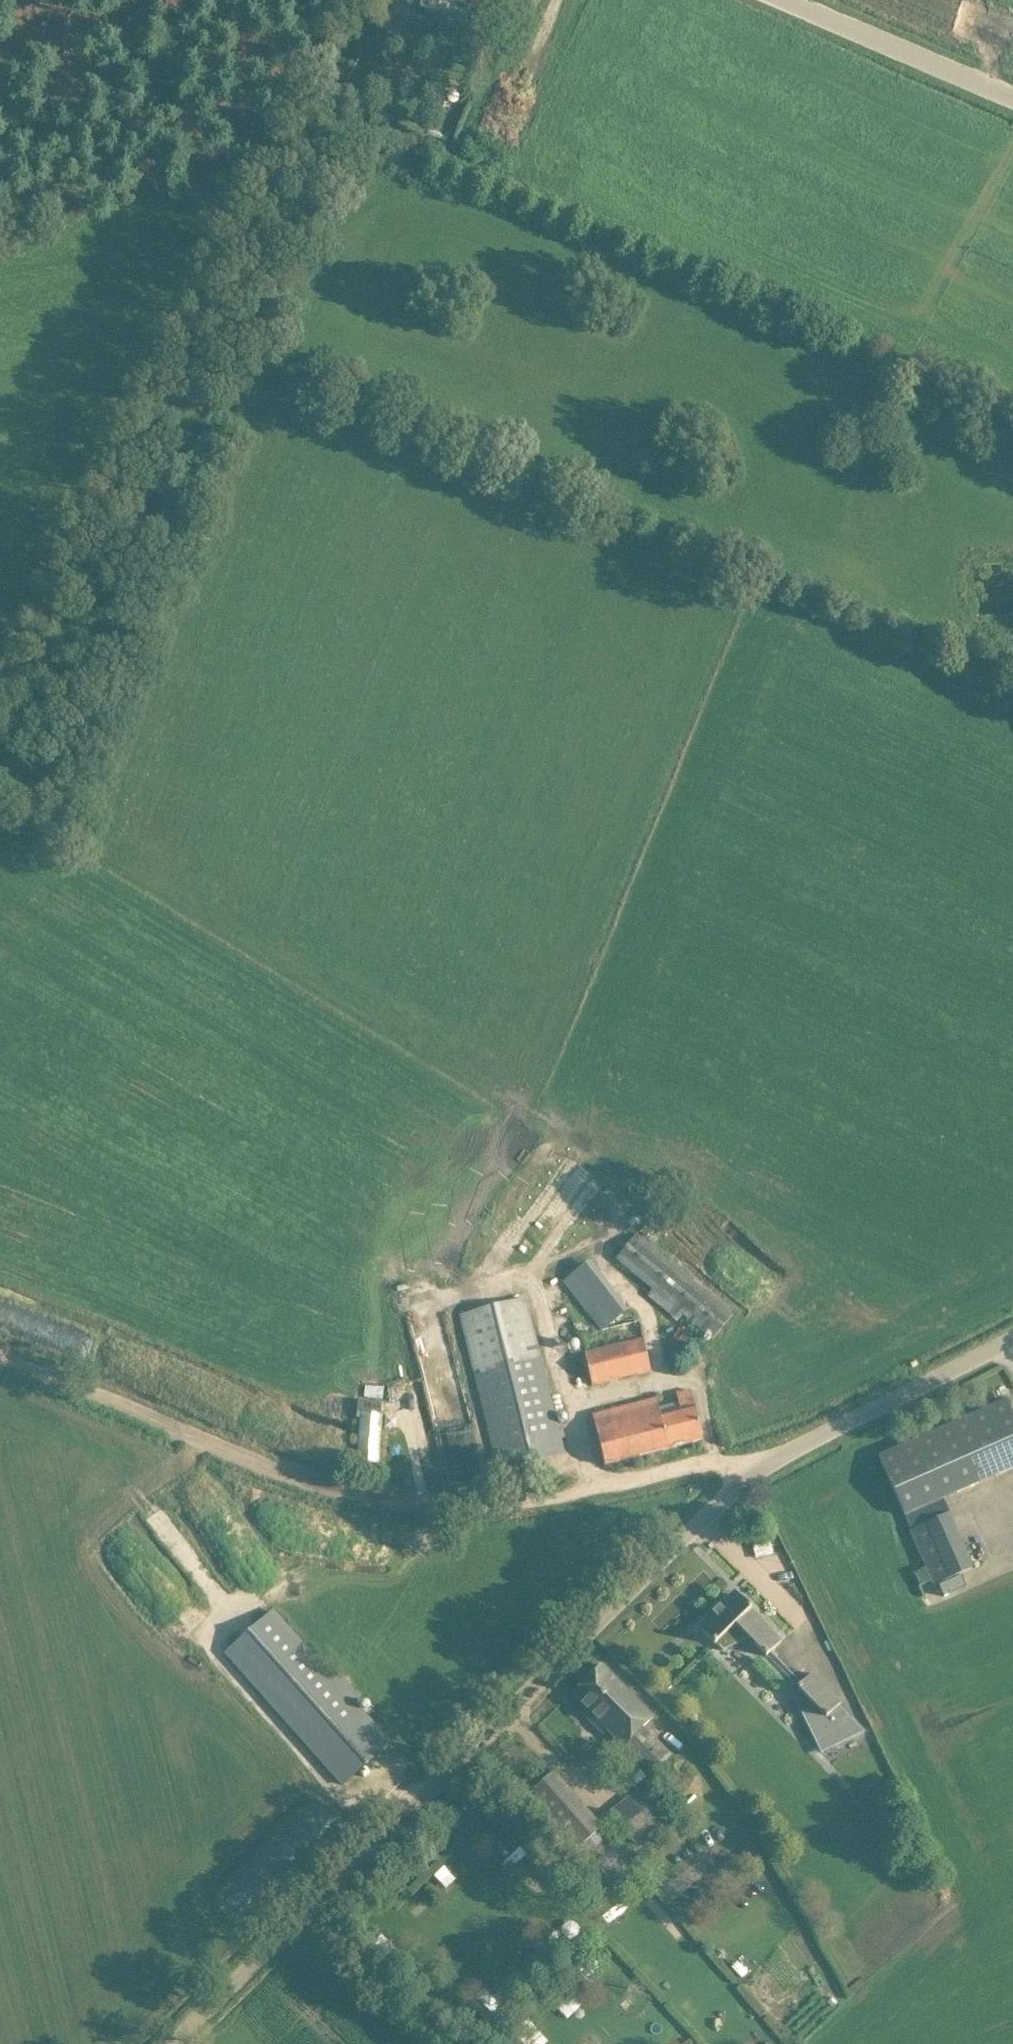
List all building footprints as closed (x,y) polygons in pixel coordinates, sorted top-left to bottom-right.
[(421,8),(433,13),(435,14),(436,12),(440,2),(445,5),(468,14),(474,0),(425,0),(421,8)] [(375,72),(371,83),(385,89),(389,78),(375,72)] [(635,1236),(616,1259),(712,1340),(732,1317),(635,1236)] [(562,1281),(602,1330),(612,1328),(629,1312),(591,1260),(562,1281)] [(523,1296),(459,1314),(499,1470),(564,1454),(523,1296)] [(643,1339),(584,1352),(591,1386),(650,1373),(643,1339)] [(367,1385),(366,1398),(383,1399),(383,1385),(367,1385)] [(592,1416),(600,1446),(605,1466),(703,1441),(690,1391),(675,1395),(680,1411),(661,1416),(656,1399),(592,1416)] [(887,1476),(905,1516),(1012,1468),(1012,1415),(1007,1401),(879,1457),(887,1476)] [(361,1410),(358,1458),(378,1460),(381,1412),(361,1410)] [(950,1514),(910,1531),(933,1586),(974,1569),(950,1514)] [(757,1557),(773,1553),(768,1532),(751,1537),(757,1557)] [(926,1571),(915,1576),(920,1586),(931,1582),(926,1571)] [(734,1602),(729,1597),(697,1628),(714,1645),(716,1644),(723,1651),(725,1651),(723,1649),(747,1637),(766,1657),(781,1642),(750,1610),(751,1609),(739,1596),(738,1597),(739,1597),(734,1602)] [(273,1612),(226,1654),(342,1785),(389,1743),(273,1612)] [(602,1666),(573,1695),(583,1706),(579,1710),(588,1719),(592,1715),(606,1729),(623,1747),(652,1775),(672,1755),(644,1726),(653,1717),(602,1666)] [(841,1703),(812,1673),(797,1688),(799,1690),(793,1697),(793,1698),(794,1697),(822,1752),(862,1732),(863,1733),(864,1732),(838,1706),(841,1703)] [(615,1845),(553,1774),(521,1801),(569,1856),(565,1859),(568,1862),(571,1859),(583,1872),(615,1845)] [(644,1785),(609,1812),(635,1843),(670,1815),(644,1785)] [(446,1889),(460,1876),(446,1861),(432,1875),(446,1889)]
